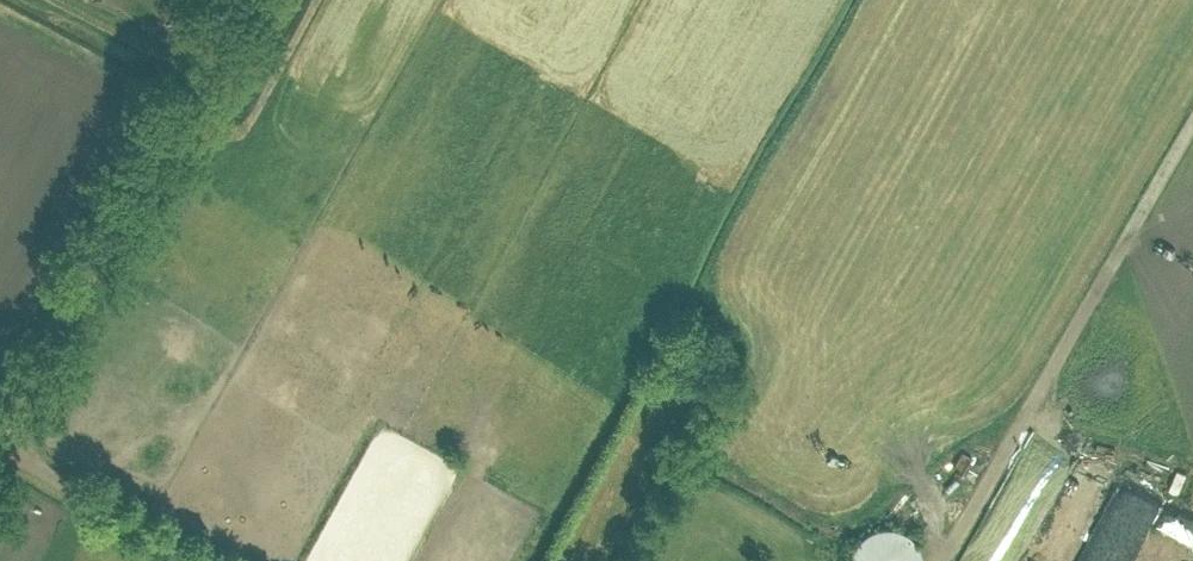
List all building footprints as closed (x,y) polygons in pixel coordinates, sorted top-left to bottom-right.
[(923,560),(915,541),(897,530),(876,530),(858,541),(850,560),(923,560)] [(1049,551),(1021,535),(1007,560),(1044,560),(1049,551)] [(1120,551),(1104,560),(1127,560),(1120,551)]
